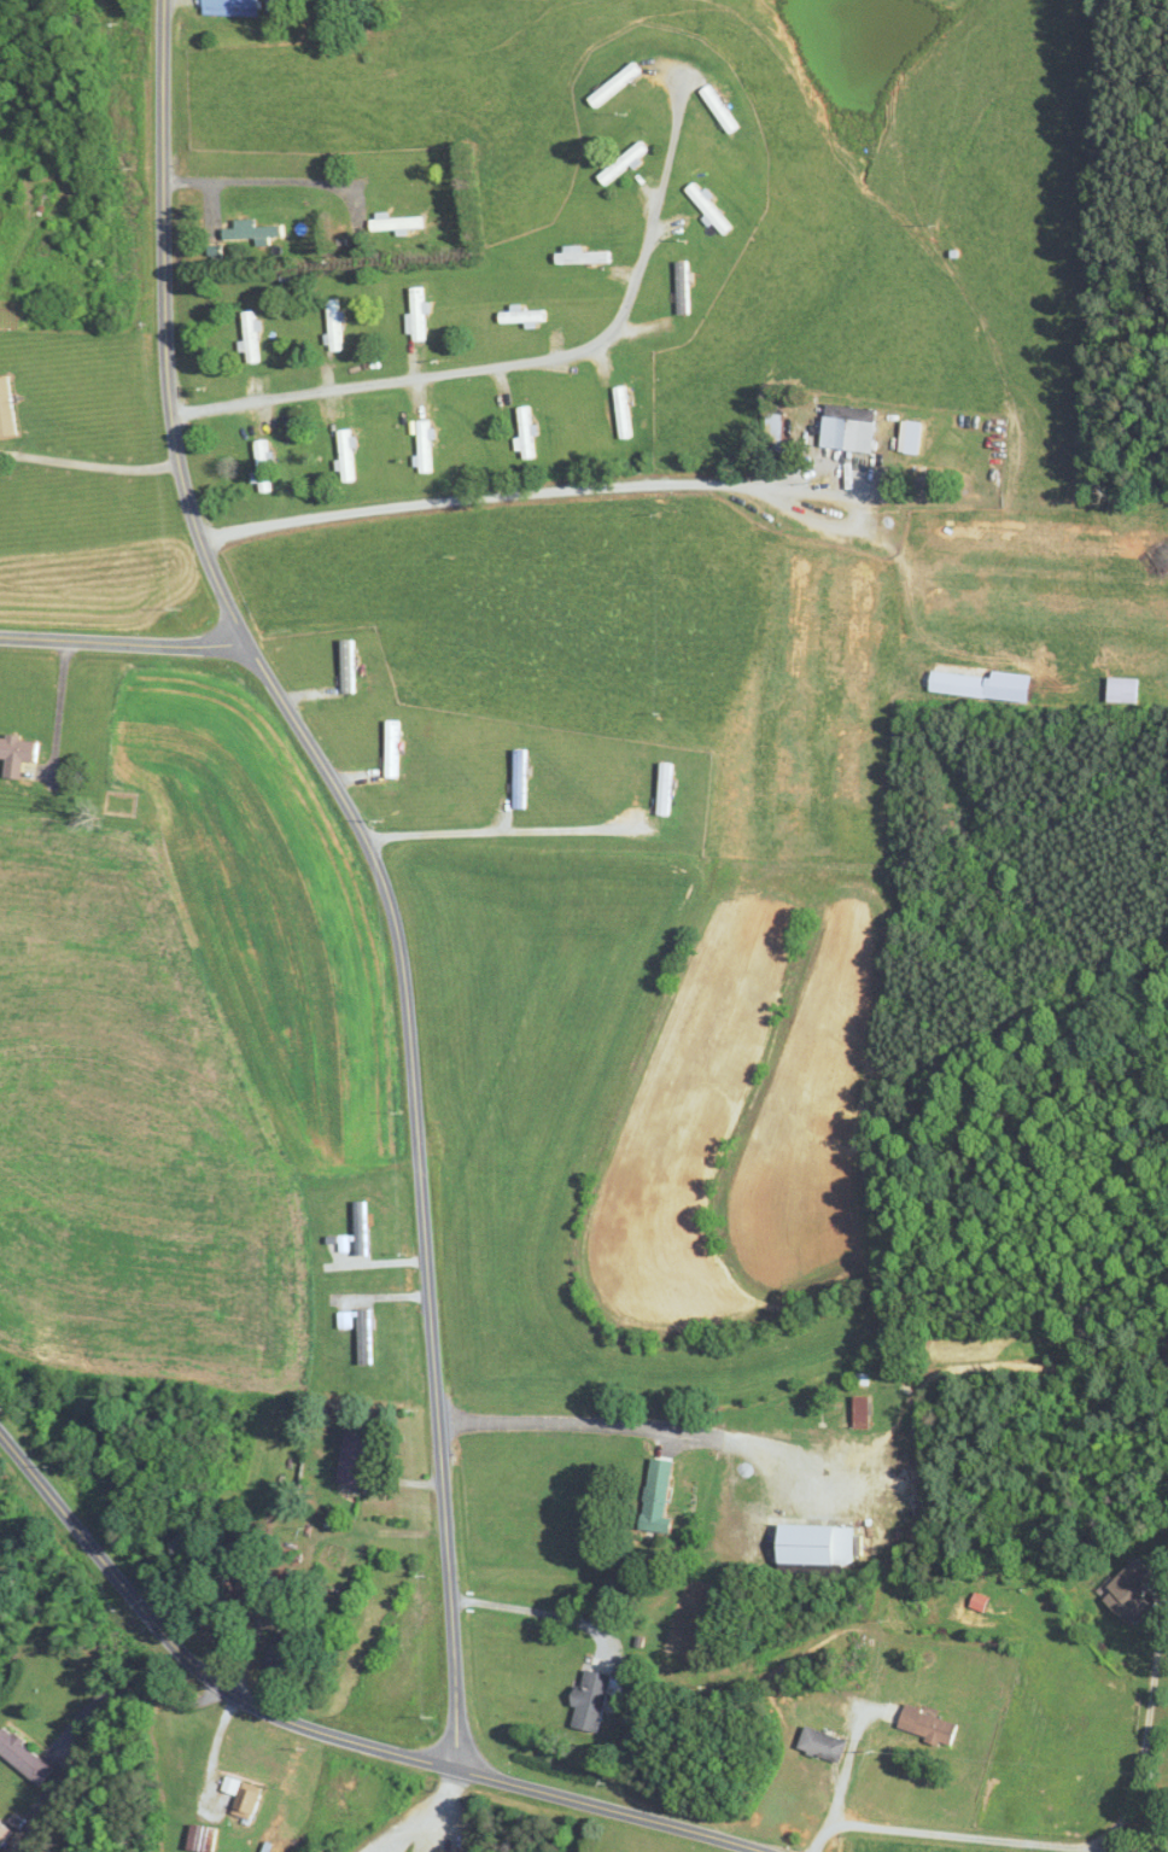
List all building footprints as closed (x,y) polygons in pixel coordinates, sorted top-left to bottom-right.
[(206,15),(263,17),(264,0),(207,0),(206,15)] [(294,0),(272,0),(272,12),(294,12),(294,0)] [(589,94),(596,105),(646,74),(640,63),(589,94)] [(733,135),(743,127),(712,84),(702,92),(733,135)] [(654,153),(646,141),(598,171),(606,184),(654,153)] [(688,190),(729,236),(739,228),(698,182),(688,190)] [(393,216),(373,216),(374,232),(427,231),(427,218),(393,218),(393,216)] [(258,226),(258,220),(237,220),(238,229),(224,229),(225,240),(257,240),(257,246),(273,246),(272,238),(285,238),(285,226),(258,226)] [(586,248),(557,248),(557,264),(614,264),(614,251),(586,251),(586,248)] [(693,315),(693,261),(678,261),(678,315),(693,315)] [(428,341),(428,288),(411,288),(411,341),(428,341)] [(344,300),(330,300),(330,352),(344,352),(344,300)] [(503,326),(550,321),(548,308),(502,314),(503,326)] [(259,311),(242,313),(246,354),(247,354),(248,365),(263,363),(259,311)] [(14,378),(0,379),(0,438),(20,436),(14,378)] [(615,387),(618,439),(631,438),(629,387),(615,387)] [(881,410),(828,405),(825,448),(877,453),(881,410)] [(537,458),(534,407),(518,408),(522,459),(537,458)] [(920,456),(924,422),(905,420),(901,453),(920,456)] [(434,473),(434,421),(419,421),(419,473),(434,473)] [(355,430),(340,431),(341,483),(357,482),(355,430)] [(272,493),(270,441),(255,441),(256,493),(272,493)] [(934,691),(1033,702),(1036,675),(996,671),(995,676),(936,669),(934,691)] [(1144,677),(1115,677),(1115,702),(1144,702),(1144,677)] [(28,778),(28,762),(41,761),(41,736),(0,737),(0,758),(7,758),(7,779),(28,778)] [(344,1329),(363,1328),(364,1364),(377,1364),(375,1311),(343,1312),(344,1329)] [(860,1425),(872,1425),(872,1395),(860,1395),(860,1425)] [(367,1485),(374,1431),(348,1428),(341,1481),(367,1485)] [(678,1460),(656,1457),(645,1529),(675,1533),(677,1518),(670,1517),(678,1460)] [(785,1564),(854,1564),(854,1525),(785,1525),(785,1564)] [(1112,1586),(1117,1592),(1110,1599),(1134,1625),(1155,1604),(1139,1588),(1156,1572),(1142,1557),(1112,1586)] [(300,1643),(276,1636),(267,1670),(292,1676),(300,1643)] [(613,1676),(583,1669),(571,1726),(601,1733),(613,1676)] [(957,1747),(964,1721),(909,1705),(902,1731),(957,1747)] [(7,1726),(0,1735),(0,1751),(42,1788),(57,1770),(7,1726)] [(804,1751),(847,1764),(854,1741),(811,1728),(804,1751)] [(235,1788),(243,1790),(236,1815),(257,1821),(267,1787),(238,1778),(235,1788)] [(16,1832),(0,1821),(0,1851),(1,1851),(16,1832)] [(194,1851),(218,1851),(219,1827),(195,1826),(194,1851)]
